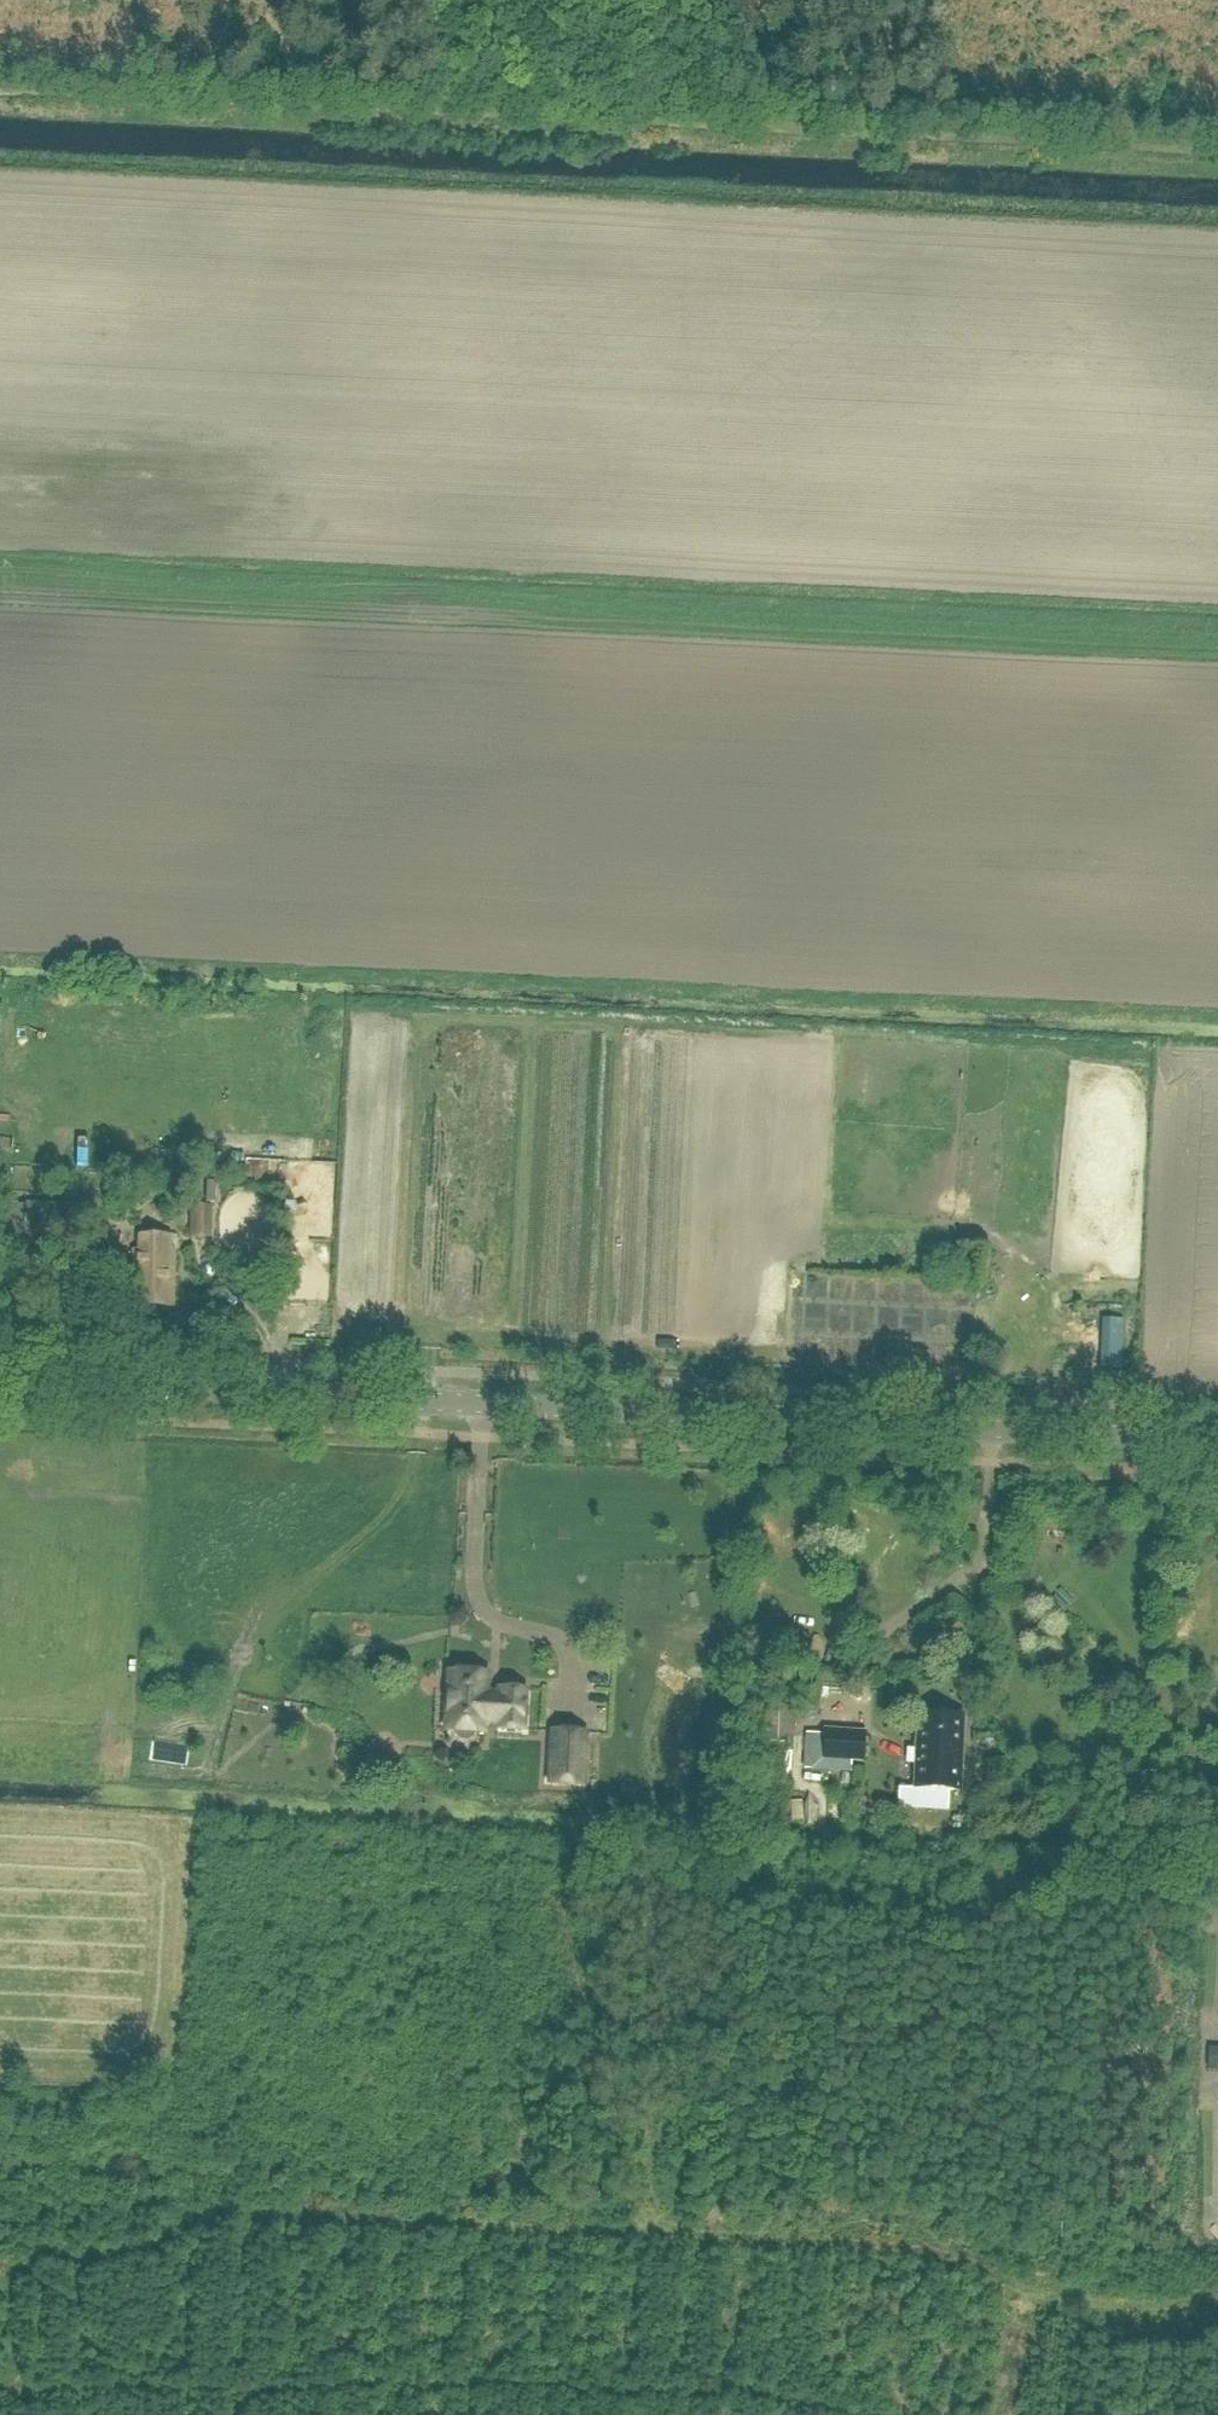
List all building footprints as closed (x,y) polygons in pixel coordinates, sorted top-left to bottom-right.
[(80,1234),(81,1205),(25,1203),(24,1233),(80,1234)] [(210,1238),(211,1207),(190,1207),(189,1238),(210,1238)] [(171,1306),(172,1251),(165,1251),(166,1236),(140,1236),(140,1250),(134,1250),(133,1306),(171,1306)] [(1100,1368),(1120,1369),(1123,1320),(1102,1319),(1100,1368)] [(461,1670),(458,1671),(458,1673),(449,1672),(445,1731),(484,1733),(485,1724),(498,1724),(497,1729),(523,1730),(525,1691),(499,1690),(499,1694),(486,1693),(487,1674),(478,1674),(478,1672),(475,1671),(471,1670),(468,1670),(465,1670),(461,1670)] [(765,1709),(765,1740),(789,1741),(790,1710),(765,1709)] [(959,1792),(963,1717),(918,1715),(915,1790),(959,1792)] [(822,1760),(812,1759),(811,1771),(847,1774),(847,1762),(864,1763),(866,1732),(824,1730),(822,1760)] [(549,1784),(583,1786),(586,1734),(552,1732),(549,1784)] [(368,1760),(367,1768),(373,1774),(381,1775),(387,1769),(387,1761),(382,1755),(374,1755),(368,1760)] [(889,1763),(880,1787),(897,1794),(906,1769),(889,1763)] [(1209,2049),(1208,2072),(1217,2072),(1217,2049),(1209,2049)]
